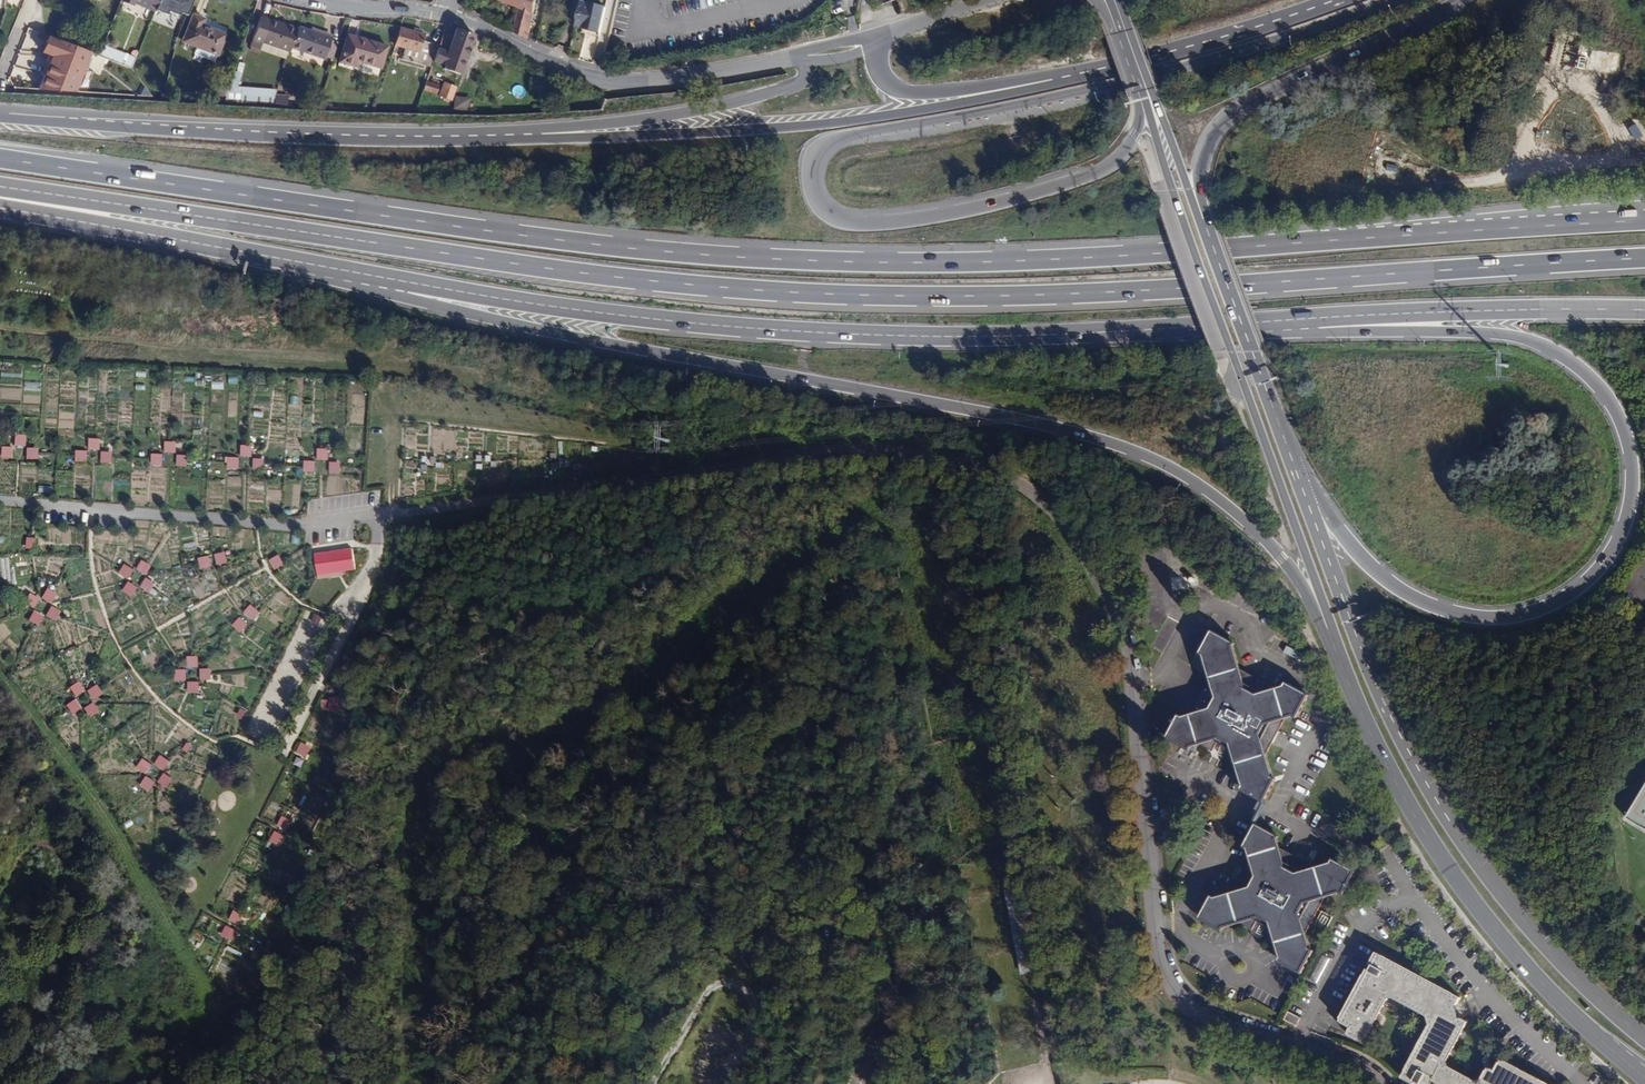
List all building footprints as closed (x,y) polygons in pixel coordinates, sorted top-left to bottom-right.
[(120,0),(133,6),(134,2),(153,10),(153,8),(156,0),(120,0)] [(153,8),(165,14),(167,9),(178,14),(184,13),(189,0),(156,0),(153,8)] [(514,32),(527,39),(537,0),(502,0),(503,1),(509,3),(520,7),(514,32)] [(581,1),(576,25),(601,31),(607,7),(581,1)] [(182,42),(216,54),(224,33),(202,25),(204,19),(192,14),(182,42)] [(290,47),(296,29),(260,16),(252,39),(262,43),(288,52),(290,47)] [(472,34),(445,25),(439,42),(433,59),(443,63),(443,67),(458,72),(472,34)] [(310,31),(297,26),(296,29),(290,47),(323,58),(324,57),(333,60),(338,43),(330,40),(330,38),(310,31)] [(412,30),(400,26),(395,44),(405,47),(402,56),(431,65),(433,59),(439,42),(423,38),(424,34),(417,31),(412,30)] [(311,28),(310,31),(330,38),(331,36),(311,28)] [(514,32),(513,36),(527,43),(527,39),(514,32)] [(73,93),(88,52),(44,36),(38,51),(49,56),(34,90),(73,93)] [(379,67),(386,47),(346,36),(339,60),(356,66),(358,61),(379,67)] [(262,43),(252,39),(249,47),(259,51),(262,43)] [(130,68),(134,58),(105,45),(101,55),(130,68)] [(73,93),(149,94),(130,69),(88,52),(73,93)] [(426,80),(423,90),(433,93),(437,84),(426,80)] [(200,89),(218,96),(221,89),(203,82),(200,89)] [(450,99),(454,87),(442,82),(438,94),(450,99)] [(218,96),(217,101),(240,102),(245,87),(222,86),(221,89),(218,96)] [(514,87),(515,97),(524,97),(523,86),(514,87)] [(12,435),(12,447),(24,446),(24,435),(12,435)] [(99,450),(100,439),(88,438),(88,450),(99,450)] [(164,441),(164,453),(175,453),(176,442),(164,441)] [(240,457),(252,457),(252,446),(241,445),(240,457)] [(11,459),(11,447),(0,447),(0,459),(11,459)] [(25,460),(36,460),(36,448),(25,448),(25,460)] [(316,460),(328,460),(328,449),(316,449),(316,460)] [(75,450),(75,462),(86,462),(87,451),(75,450)] [(101,452),(100,464),(111,464),(112,452),(101,452)] [(151,454),(151,465),(162,466),(163,454),(151,454)] [(177,454),(176,466),(187,467),(188,456),(177,454)] [(238,470),(239,458),(227,457),(227,469),(238,470)] [(253,458),(253,468),(263,469),(264,459),(253,458)] [(303,461),(303,473),(314,472),(314,461),(303,461)] [(329,462),(328,474),(340,474),(340,462),(329,462)] [(23,538),(23,550),(35,550),(36,538),(23,538)] [(352,548),(314,553),(316,579),(344,577),(344,572),(356,569),(352,548)] [(216,566),(228,563),(224,551),(213,554),(216,566)] [(278,554),(268,560),(274,571),(284,565),(278,554)] [(200,569),(211,567),(209,555),(198,558),(200,569)] [(146,576),(151,565),(141,560),(136,571),(146,576)] [(128,579),(133,570),(124,565),(119,573),(128,579)] [(149,593),(155,583),(145,577),(139,587),(149,593)] [(131,598),(137,588),(128,582),(122,592),(131,598)] [(45,589),(39,599),(49,605),(55,595),(45,589)] [(32,609),(38,599),(28,594),(22,604),(32,609)] [(252,621),(259,612),(250,604),(242,614),(252,621)] [(53,622),(60,613),(50,606),(44,615),(53,622)] [(32,610),(26,621),(37,626),(42,616),(32,610)] [(241,634),(249,625),(238,617),(231,625),(241,634)] [(1285,781),(1284,778),(1277,757),(1297,720),(1304,718),(1311,716),(1319,700),(1319,699),(1317,693),(1302,685),(1297,687),(1295,688),(1289,690),(1251,670),(1245,649),(1244,645),(1243,642),(1227,634),(1221,635),(1220,635),(1212,651),(1214,658),(1221,678),(1201,715),(1194,718),(1192,718),(1189,719),(1187,720),(1179,735),(1181,740),(1181,741),(1197,750),(1199,749),(1203,748),(1210,746),(1222,752),(1224,751),(1229,743),(1238,749),(1234,755),(1236,759),(1247,765),(1253,787),(1255,793),(1272,802),(1276,800),(1285,783),(1285,781)] [(186,657),(187,668),(198,668),(197,656),(186,657)] [(175,681),(186,681),(185,669),(175,670),(175,681)] [(211,680),(210,669),(199,669),(200,680),(211,680)] [(67,688),(74,698),(83,691),(76,681),(67,688)] [(199,693),(199,682),(186,682),(187,693),(199,693)] [(321,698),(321,711),(341,711),(341,698),(321,698)] [(64,705),(70,715),(80,709),(75,699),(64,705)] [(82,709),(89,718),(98,712),(91,703),(82,709)] [(306,757),(311,747),(300,742),(296,752),(306,757)] [(1222,752),(1236,759),(1234,755),(1238,749),(1229,743),(1224,751),(1222,752)] [(153,765),(162,771),(169,762),(160,755),(153,765)] [(145,774),(151,766),(142,759),(135,767),(145,774)] [(162,773),(156,783),(166,789),(173,779),(162,773)] [(146,776),(139,786),(148,792),(155,782),(146,776)] [(1627,817),(1644,827),(1644,788),(1627,817)] [(1276,800),(1272,802),(1271,806),(1269,812),(1267,823),(1264,829),(1270,827),(1273,813),(1275,803),(1276,800)] [(279,817),(277,828),(289,831),(291,819),(279,817)] [(1335,899),(1349,895),(1350,894),(1353,893),(1356,893),(1365,876),(1363,871),(1363,870),(1362,870),(1347,862),(1344,863),(1342,863),(1341,864),(1326,868),(1290,849),(1288,842),(1286,835),(1270,827),(1264,829),(1255,844),(1258,850),(1260,857),(1240,894),(1226,898),(1221,899),(1219,900),(1211,915),(1213,921),(1229,930),(1235,928),(1249,923),(1260,929),(1264,928),(1267,921),(1278,927),(1274,934),(1274,937),(1285,943),(1290,958),(1290,959),(1292,964),(1307,972),(1320,948),(1316,935),(1335,899)] [(279,847),(284,836),(274,831),(269,841),(279,847)] [(233,911),(228,921),(238,926),(243,916),(233,911)] [(1262,930),(1274,937),(1274,934),(1278,927),(1267,921),(1264,928),(1260,929),(1262,930)] [(221,936),(233,939),(235,928),(223,926),(221,936)] [(1320,948),(1307,972),(1308,973),(1310,972),(1312,971),(1313,971),(1322,956),(1320,951),(1320,949),(1320,948)] [(1418,1064),(1425,1067),(1423,1071),(1421,1072),(1413,1073),(1409,1082),(1413,1083),(1417,1083),(1418,1083),(1548,1083),(1503,1060),(1497,1071),(1490,1067),(1484,1080),(1477,1082),(1459,1073),(1457,1076),(1454,1075),(1452,1069),(1454,1066),(1458,1068),(1479,1028),(1472,1024),(1470,1025),(1465,1010),(1468,1010),(1472,1003),(1401,966),(1393,968),(1391,969),(1387,967),(1388,964),(1391,960),(1383,956),(1377,969),(1379,970),(1377,974),(1374,973),(1346,1026),(1357,1032),(1354,1039),(1366,1045),(1374,1042),(1394,1003),(1391,1001),(1393,997),(1398,995),(1401,998),(1400,1001),(1435,1020),(1438,1028),(1418,1064)] [(1401,966),(1391,960),(1388,964),(1387,967),(1391,969),(1393,968),(1401,966)] [(1308,1022),(1295,1016),(1292,1024),(1304,1031),(1308,1022)] [(1425,1067),(1418,1064),(1418,1065),(1413,1073),(1421,1072),(1423,1071),(1425,1067)]
